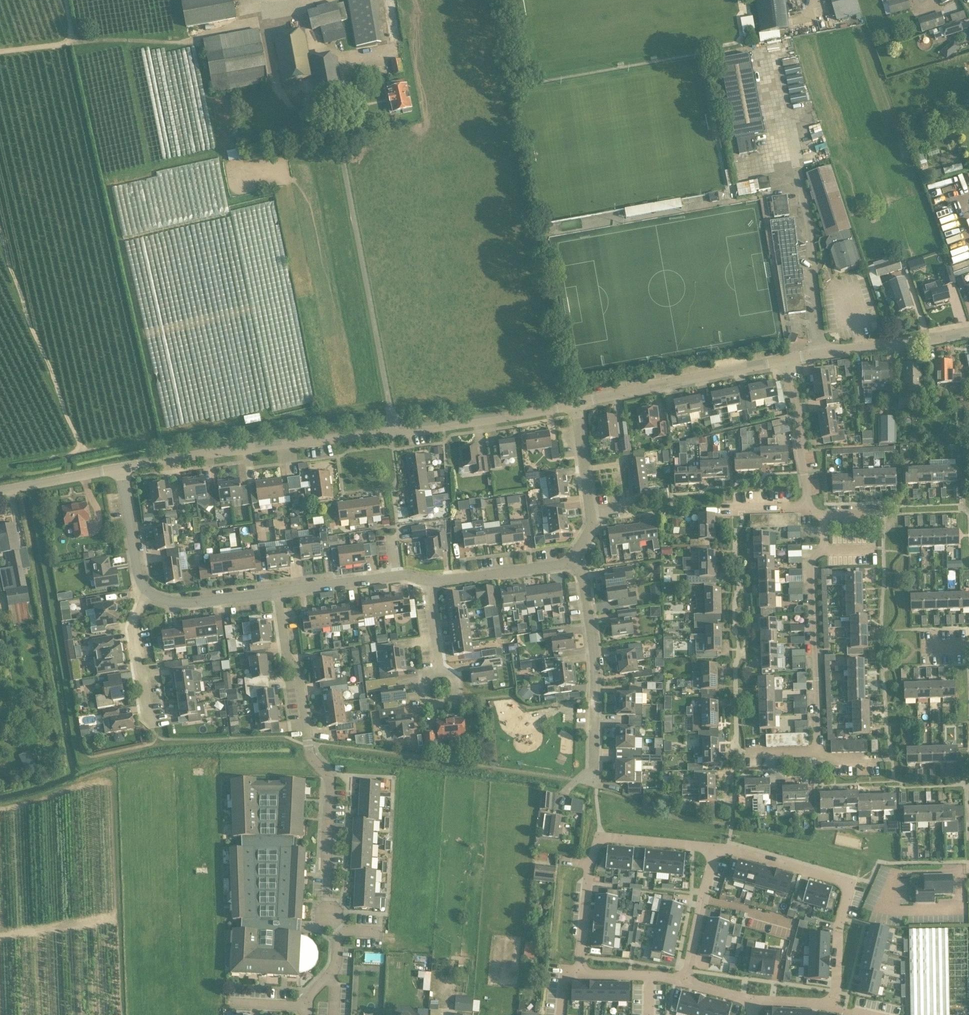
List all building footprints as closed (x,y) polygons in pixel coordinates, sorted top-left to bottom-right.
[(226,20),(223,0),(192,0),(181,2),(186,28),(226,20)] [(352,48),(377,44),(370,0),(345,0),(352,48)] [(760,34),(789,29),(785,0),(755,0),(760,34)] [(836,22),(856,16),(857,21),(862,20),(856,0),(829,0),(836,22)] [(886,16),(890,15),(910,10),(908,0),(881,0),(886,16)] [(312,31),(320,28),(325,45),(346,39),(341,23),(341,22),(348,20),(343,3),(307,13),(312,31)] [(946,25),(941,11),(933,14),(917,20),(921,33),(946,25)] [(959,22),(941,28),(944,38),(963,32),(959,22)] [(314,91),(317,108),(346,102),(343,86),(342,86),(337,58),(331,57),(330,54),(310,58),(306,36),(299,30),(279,34),(275,42),(282,83),(312,77),(314,91)] [(259,33),(204,43),(206,55),(211,78),(213,94),(269,84),(266,68),(262,45),(259,33)] [(954,42),(942,52),(947,58),(959,48),(954,42)] [(764,133),(749,54),(719,60),(735,139),(736,139),(754,135),(764,133)] [(394,75),(404,73),(401,60),(391,62),(394,75)] [(394,83),(387,84),(388,90),(391,103),(387,104),(389,114),(393,113),(403,111),(403,114),(413,112),(412,109),(407,86),(405,86),(404,81),(394,83)] [(754,135),(736,139),(739,155),(757,151),(754,135)] [(827,237),(828,236),(849,230),(850,230),(830,167),(807,175),(813,193),(811,194),(813,200),(815,200),(827,237)] [(966,174),(957,176),(960,191),(968,190),(966,174)] [(756,179),(759,191),(771,189),(769,177),(756,179)] [(738,196),(751,194),(749,183),(736,185),(738,196)] [(772,198),(774,218),(789,216),(786,196),(772,198)] [(140,220),(158,220),(161,220),(169,218),(170,205),(173,215),(179,213),(179,210),(198,205),(182,204),(192,201),(180,201),(175,202),(158,202),(158,209),(156,203),(148,202),(150,208),(147,209),(142,209),(139,210),(140,213),(140,220)] [(794,219),(770,222),(771,224),(771,232),(773,232),(777,231),(778,233),(788,315),(805,313),(797,248),(798,248),(798,247),(795,229),(795,228),(794,223),(794,219)] [(943,237),(960,232),(958,227),(941,233),(943,237)] [(828,236),(829,238),(826,243),(827,247),(832,250),(830,252),(836,269),(841,272),(858,266),(860,261),(855,245),(850,242),(852,236),(851,232),(849,232),(849,230),(828,236)] [(922,258),(907,261),(909,270),(924,266),(922,258)] [(901,270),(898,260),(884,264),(867,269),(874,291),(879,290),(878,288),(882,287),(886,301),(893,299),(898,313),(914,308),(904,279),(882,287),(879,277),(901,270)] [(951,267),(939,270),(944,287),(956,283),(951,267)] [(926,301),(933,299),(934,306),(936,305),(937,307),(943,305),(942,304),(950,301),(947,289),(942,290),(940,283),(922,288),(926,301)] [(936,384),(961,383),(961,375),(955,375),(955,370),(952,370),(951,362),(935,362),(936,384)] [(912,403),(912,364),(904,364),(904,392),(898,392),(898,404),(898,415),(908,415),(908,403),(912,403)] [(921,364),(912,364),(912,403),(919,403),(919,396),(923,396),(923,392),(921,392),(921,364)] [(859,370),(859,371),(859,372),(860,373),(861,374),(862,374),(862,384),(863,384),(863,389),(864,389),(864,399),(871,399),(871,383),(871,365),(862,365),(862,367),(861,367),(860,367),(860,368),(859,368),(859,369),(859,370)] [(888,365),(871,365),(871,383),(888,383),(888,365)] [(835,376),(833,366),(814,369),(815,375),(812,375),(814,388),(830,385),(836,384),(835,376)] [(774,382),(760,385),(763,401),(764,407),(775,404),(776,412),(786,410),(782,392),(776,393),(774,382)] [(749,391),(743,392),(744,398),(746,411),(756,409),(754,403),(763,401),(760,385),(748,387),(749,391)] [(826,401),(826,406),(839,404),(839,403),(838,400),(837,394),(837,392),(831,393),(830,385),(814,388),(816,402),(826,401)] [(943,403),(942,388),(931,389),(931,403),(943,403)] [(736,390),(723,392),(726,408),(735,406),(736,406),(737,413),(746,411),(744,398),(743,392),(737,393),(736,390)] [(711,405),(707,406),(709,418),(718,416),(717,410),(726,408),(723,392),(709,395),(711,405)] [(698,397),(685,400),(688,415),(698,413),(700,420),(703,419),(705,426),(711,425),(709,418),(707,406),(700,407),(698,397)] [(681,423),(679,417),(688,415),(685,400),(673,402),(675,412),(669,413),(671,425),(681,423)] [(817,413),(819,426),(835,424),(834,414),(837,414),(837,415),(842,414),(841,409),(839,409),(839,404),(826,406),(827,412),(817,413)] [(666,437),(664,423),(658,424),(656,409),(638,411),(640,431),(654,430),(655,438),(666,437)] [(631,452),(629,437),(617,438),(615,417),(598,419),(601,441),(618,439),(620,453),(631,452)] [(896,444),(896,418),(878,418),(878,444),(896,444)] [(785,426),(784,420),(771,422),(773,429),(785,426)] [(823,445),(844,442),(843,432),(836,433),(835,424),(819,426),(821,439),(823,439),(823,445)] [(862,444),(873,444),(872,432),(862,432),(862,444)] [(541,435),(528,437),(529,444),(527,444),(528,452),(550,449),(552,461),(559,460),(557,442),(550,443),(548,433),(540,434),(541,435)] [(761,470),(761,465),(760,449),(754,449),(753,447),(752,447),(752,439),(751,433),(747,433),(747,440),(748,471),(761,470)] [(761,465),(774,465),(773,439),(767,440),(768,446),(769,446),(769,449),(760,449),(761,465)] [(778,439),(773,439),(774,465),(787,464),(786,448),(777,448),(777,446),(778,446),(778,439)] [(748,471),(747,440),(742,440),(742,446),(742,455),(734,455),(735,472),(748,471)] [(502,468),(501,461),(517,459),(514,442),(499,444),(500,456),(493,456),(495,468),(502,468)] [(442,446),(433,446),(433,455),(442,455),(442,446)] [(473,475),(488,473),(489,473),(487,457),(477,458),(476,447),(460,449),(462,461),(460,461),(461,468),(472,467),(473,475)] [(701,468),(701,479),(713,479),(712,453),(707,454),(708,458),(700,458),(700,463),(700,468),(701,468)] [(718,453),(712,453),(713,479),(727,478),(726,462),(718,462),(718,453)] [(426,467),(433,466),(431,455),(407,458),(408,470),(426,467)] [(675,486),(688,485),(687,460),(687,455),(680,455),(679,455),(680,469),(674,469),(675,486)] [(626,461),(628,474),(655,470),(654,464),(645,466),(644,459),(626,461)] [(701,485),(701,479),(701,468),(700,468),(692,468),(692,459),(687,460),(688,485),(701,485)] [(410,482),(434,479),(434,473),(427,474),(426,467),(408,470),(410,482)] [(889,467),(884,467),(884,471),(885,471),(886,487),(891,487),(891,490),(896,490),(895,470),(889,470),(889,467)] [(943,483),(955,483),(955,467),(943,468),(943,483)] [(853,476),(854,476),(854,488),(860,488),(860,492),(865,492),(865,488),(865,472),(863,472),(858,472),(858,468),(853,469),(853,476)] [(874,471),(868,471),(868,468),(863,468),(863,472),(865,472),(865,488),(870,488),(870,491),(875,491),(875,488),(875,471),(874,471)] [(874,471),(875,471),(875,488),(880,488),(880,491),(886,491),(886,487),(885,471),(884,471),(879,471),(879,468),(874,468),(874,471)] [(943,468),(930,469),(931,484),(943,483),(943,468)] [(918,485),(917,469),(905,470),(906,485),(918,485)] [(930,469),(917,469),(918,485),(931,484),(930,469)] [(628,474),(630,485),(647,483),(646,477),(656,475),(655,470),(628,474)] [(546,478),(547,488),(567,486),(566,476),(553,477),(552,471),(539,473),(540,479),(546,478)] [(310,476),(311,488),(330,485),(329,473),(310,476)] [(839,497),(844,497),(844,494),(844,476),(842,476),(837,477),(837,473),(832,473),(833,494),(839,494),(839,497)] [(842,473),(842,476),(844,476),(844,494),(849,493),(849,497),(854,497),(854,488),(854,476),(853,476),(849,476),(847,476),(847,473),(842,473)] [(209,507),(215,507),(213,495),(213,491),(212,488),(206,489),(205,478),(194,479),(197,500),(197,506),(199,505),(207,511),(209,507)] [(288,484),(289,491),(295,490),(294,478),(287,479),(288,484)] [(184,488),(177,488),(179,505),(186,504),(186,502),(197,500),(194,479),(183,481),(184,488)] [(269,481),(271,500),(272,500),(272,505),(277,504),(279,502),(279,499),(284,498),(284,497),(289,497),(289,491),(288,484),(282,485),(281,479),(269,481)] [(410,482),(412,494),(424,493),(429,492),(428,485),(435,484),(434,479),(410,482)] [(250,506),(247,490),(241,491),(240,480),(229,481),(232,502),(242,501),(243,507),(250,506)] [(213,495),(215,507),(221,506),(221,509),(232,508),(232,502),(229,481),(218,483),(219,494),(213,495)] [(258,502),(271,500),(269,481),(256,483),(256,488),(250,489),(252,504),(259,503),(258,502)] [(167,508),(174,507),(172,491),(166,491),(165,483),(151,485),(153,505),(167,503),(167,508)] [(631,498),(659,494),(658,488),(648,489),(647,483),(630,485),(631,498)] [(306,488),(306,494),(309,495),(312,495),(313,501),(332,499),(330,485),(311,488),(306,488)] [(543,500),(543,507),(557,505),(556,499),(569,498),(567,486),(547,488),(549,499),(543,500)] [(407,494),(409,506),(433,503),(432,498),(425,499),(424,493),(412,494),(407,494)] [(519,502),(518,495),(505,498),(506,504),(519,502)] [(477,509),(481,508),(480,502),(480,498),(469,500),(470,505),(476,504),(477,509)] [(379,499),(365,501),(367,519),(368,526),(373,525),(372,518),(382,517),(379,499)] [(365,501),(351,503),(355,528),(360,527),(359,520),(367,519),(365,501)] [(469,509),(468,501),(458,503),(459,511),(469,509)] [(355,528),(351,503),(338,505),(340,522),(349,521),(350,528),(355,528)] [(410,519),(428,516),(427,510),(434,509),(433,503),(409,506),(410,519)] [(86,523),(90,522),(87,504),(63,509),(66,526),(73,525),(76,540),(88,538),(86,523)] [(557,505),(543,507),(541,507),(543,518),(547,518),(548,523),(567,521),(565,511),(561,511),(560,505),(557,505)] [(714,515),(698,516),(698,524),(695,524),(695,523),(690,523),(690,528),(714,528),(714,515)] [(157,523),(157,529),(155,529),(156,540),(173,537),(179,536),(177,526),(176,525),(174,526),(174,520),(157,523)] [(511,527),(513,545),(524,543),(523,537),(531,536),(528,521),(510,523),(511,527)] [(559,534),(569,532),(567,521),(548,523),(549,534),(544,535),(544,537),(534,538),(535,546),(545,545),(545,541),(560,539),(559,534)] [(454,528),(454,532),(462,531),(461,523),(455,524),(455,528),(454,528)] [(653,551),(659,550),(655,523),(643,524),(646,542),(651,541),(653,551)] [(643,524),(631,526),(635,553),(640,553),(639,543),(646,542),(643,524)] [(9,553),(12,569),(0,571),(4,592),(6,591),(9,606),(11,626),(29,623),(30,623),(27,603),(29,603),(28,600),(26,588),(19,550),(17,543),(18,543),(15,525),(0,528),(0,548),(1,554),(8,553),(9,553)] [(631,526),(620,528),(622,545),(628,544),(629,554),(635,553),(631,526)] [(412,529),(413,540),(426,538),(425,527),(412,529)] [(511,527),(500,529),(502,544),(502,546),(513,545),(511,527)] [(622,545),(620,528),(607,530),(611,557),(617,556),(615,546),(622,545)] [(690,541),(690,547),(709,547),(709,540),(715,540),(714,528),(690,528),(680,528),(673,528),(673,534),(680,534),(680,535),(692,535),(692,533),(698,533),(698,540),(690,541)] [(485,531),(484,529),(473,530),(475,548),(487,546),(485,531)] [(500,529),(485,531),(487,546),(502,544),(500,529)] [(301,561),(312,559),(310,538),(299,539),(298,534),(297,530),(291,530),(291,531),(292,540),(294,549),(300,548),(301,561)] [(328,549),(326,530),(319,531),(320,537),(310,538),(312,559),(323,558),(322,550),(328,549)] [(473,530),(462,532),(464,549),(475,548),(473,530)] [(287,547),(276,549),(279,570),(290,568),(288,556),(295,555),(294,549),(292,540),(291,531),(285,531),(287,547)] [(958,531),(945,532),(946,547),(958,546),(958,531)] [(426,541),(426,542),(420,542),(423,561),(429,560),(429,561),(443,559),(442,552),(448,551),(445,533),(445,532),(433,534),(433,540),(426,541)] [(933,532),(920,533),(921,548),(933,547),(933,532)] [(933,547),(946,547),(945,532),(933,532),(933,547)] [(753,547),(768,546),(768,533),(752,534),(753,547)] [(920,533),(907,533),(908,549),(921,548),(920,533)] [(173,537),(156,540),(158,551),(166,550),(167,555),(179,554),(178,548),(177,543),(174,543),(173,537)] [(266,550),(265,544),(258,545),(259,552),(253,553),(242,554),(245,572),(250,572),(251,574),(262,572),(260,560),(267,559),(268,571),(279,570),(276,549),(266,550)] [(363,546),(351,547),(353,566),(366,564),(365,558),(371,557),(377,556),(376,544),(369,545),(363,545),(363,546)] [(753,560),(757,559),(769,559),(768,546),(753,547),(753,560)] [(338,549),(331,550),(333,562),(339,561),(340,568),(353,566),(351,547),(338,549)] [(683,559),(683,566),(715,565),(715,553),(709,553),(709,547),(690,547),(690,553),(699,553),(699,562),(696,562),(696,560),(691,560),(691,559),(683,559)] [(231,550),(232,556),(234,576),(239,575),(239,573),(245,572),(242,554),(242,549),(231,550)] [(164,569),(164,573),(181,571),(181,569),(180,560),(179,554),(167,555),(168,562),(163,563),(164,569)] [(229,577),(234,576),(232,556),(221,557),(223,575),(229,574),(229,577)] [(211,566),(205,567),(207,580),(218,578),(218,576),(223,575),(221,557),(210,559),(211,566)] [(758,569),(758,572),(772,571),(772,569),(772,558),(769,559),(757,559),(758,569)] [(110,571),(110,569),(108,559),(92,562),(93,569),(94,574),(96,588),(105,586),(105,588),(119,586),(116,570),(110,571)] [(683,571),(687,571),(699,571),(699,577),(687,577),(687,584),(704,584),(714,584),(714,577),(715,577),(715,565),(683,566),(683,571)] [(604,578),(606,590),(625,587),(624,581),(632,579),(631,569),(631,568),(622,569),(617,570),(618,576),(604,578)] [(842,586),(846,586),(863,586),(863,585),(862,580),(866,580),(866,575),(864,575),(864,569),(859,569),(855,569),(855,575),(846,575),(846,581),(842,581),(842,586)] [(183,583),(181,571),(164,573),(166,585),(183,583)] [(758,585),(773,584),(772,571),(758,572),(758,585)] [(560,584),(524,590),(527,609),(563,604),(560,584)] [(696,598),(696,602),(721,601),(721,590),(714,590),(714,584),(704,584),(704,589),(704,590),(704,598),(696,598)] [(758,585),(759,596),(773,596),(773,584),(758,585)] [(651,599),(659,599),(659,585),(651,585),(651,599)] [(842,596),(846,596),(863,596),(863,595),(863,590),(866,590),(866,585),(863,585),(863,586),(846,586),(846,591),(842,591),(842,596)] [(524,586),(512,587),(515,611),(518,611),(519,616),(522,615),(522,613),(527,612),(527,609),(524,590),(524,586)] [(475,587),(469,588),(471,603),(477,602),(481,601),(482,609),(495,607),(492,588),(475,590),(475,587)] [(519,616),(518,611),(515,611),(512,587),(500,589),(502,609),(510,608),(511,612),(513,611),(514,617),(519,616)] [(626,594),(625,587),(606,590),(608,603),(621,601),(622,607),(636,605),(634,593),(626,594)] [(446,594),(448,613),(461,611),(460,604),(471,603),(469,588),(463,589),(463,592),(446,594)] [(960,594),(947,595),(948,610),(960,610),(960,594)] [(960,594),(960,610),(968,609),(968,594),(960,594)] [(402,595),(392,596),(395,616),(405,614),(411,614),(409,601),(403,602),(402,595)] [(842,607),(846,607),(866,607),(866,605),(863,605),(863,601),(866,601),(866,595),(863,595),(863,596),(846,596),(846,602),(842,602),(842,607)] [(935,595),(923,596),(923,611),(936,611),(935,595)] [(947,595),(935,595),(936,611),(948,610),(947,595)] [(384,617),(395,616),(392,596),(381,597),(384,617)] [(774,615),(774,608),(773,596),(759,596),(759,609),(760,609),(761,615),(774,615)] [(923,611),(923,596),(910,596),(911,612),(923,611)] [(381,597),(371,599),(374,619),(384,617),(381,597)] [(114,604),(114,603),(106,604),(101,601),(100,598),(86,600),(88,611),(94,610),(96,616),(115,613),(116,613),(117,611),(116,606),(114,604)] [(362,610),(356,611),(358,624),(365,623),(364,620),(374,619),(371,599),(361,600),(362,610)] [(61,620),(70,619),(67,601),(58,602),(61,620)] [(704,621),(717,620),(720,620),(720,615),(722,615),(721,601),(696,602),(696,608),(704,608),(704,615),(694,615),(694,621),(704,621)] [(339,607),(341,627),(352,625),(358,624),(356,611),(350,611),(349,606),(339,607)] [(339,607),(328,608),(331,628),(341,627),(339,607)] [(863,616),(863,611),(866,611),(866,607),(846,607),(846,612),(842,612),(842,617),(850,617),(863,617),(863,616)] [(328,608),(318,610),(321,630),(331,628),(328,608)] [(623,611),(624,619),(610,621),(612,637),(632,634),(630,620),(636,619),(635,609),(623,611)] [(318,610),(308,611),(309,619),(303,619),(304,632),(311,631),(321,630),(318,610)] [(450,624),(468,621),(467,611),(461,611),(448,613),(450,624)] [(105,629),(107,626),(117,625),(115,613),(96,616),(97,627),(91,628),(91,634),(106,632),(105,629)] [(262,615),(249,617),(250,624),(251,635),(271,632),(270,628),(268,628),(267,622),(263,623),(262,615)] [(850,622),(847,622),(847,628),(850,628),(867,628),(867,627),(867,622),(871,622),(870,616),(863,616),(863,617),(850,617),(850,622)] [(210,621),(204,621),(206,639),(207,645),(217,644),(216,638),(223,637),(221,617),(209,618),(210,621)] [(760,620),(760,633),(775,632),(774,619),(760,620)] [(198,620),(193,621),(196,641),(206,639),(204,621),(198,622),(198,620)] [(717,628),(717,620),(704,621),(705,635),(690,635),(690,639),(697,639),(722,639),(721,628),(717,628)] [(182,624),(183,631),(185,642),(196,641),(193,621),(188,621),(188,623),(182,624)] [(450,624),(451,634),(470,632),(468,621),(450,624)] [(232,626),(225,627),(226,638),(233,637),(232,626)] [(70,627),(63,628),(65,641),(73,640),(70,627)] [(850,638),(867,638),(867,637),(867,632),(871,632),(871,627),(867,627),(867,628),(850,628),(850,633),(847,633),(847,638),(850,638)] [(167,631),(168,633),(162,634),(162,636),(163,645),(164,652),(175,650),(173,630),(167,631)] [(178,630),(173,630),(175,650),(186,649),(185,642),(183,631),(178,632),(178,630)] [(550,632),(543,633),(543,634),(544,640),(551,639),(553,652),(573,650),(572,635),(555,637),(554,631),(550,632)] [(250,653),(261,651),(260,645),(270,644),(269,638),(272,638),(271,632),(251,635),(252,641),(249,641),(250,652),(250,653)] [(451,634),(453,645),(471,642),(470,632),(451,634)] [(775,645),(787,645),(787,640),(775,640),(775,632),(760,633),(761,646),(775,645)] [(543,634),(529,636),(530,644),(544,642),(544,640),(543,634)] [(847,643),(847,649),(847,656),(863,656),(862,648),(867,648),(867,643),(871,643),(871,637),(867,637),(867,638),(850,638),(850,643),(847,643)] [(94,647),(95,657),(122,653),(120,643),(113,644),(112,638),(93,641),(94,647)] [(722,653),(722,639),(697,639),(697,646),(697,659),(717,659),(717,653),(720,653),(722,653)] [(673,640),(664,640),(664,658),(673,658),(673,640)] [(69,662),(76,660),(74,648),(73,641),(65,642),(69,662)] [(453,657),(473,654),(472,648),(479,647),(478,642),(472,643),(471,642),(453,645),(452,646),(453,657)] [(377,664),(378,663),(405,660),(403,649),(395,651),(394,644),(376,646),(377,653),(376,653),(377,664)] [(615,656),(616,664),(635,662),(635,655),(639,654),(640,652),(640,650),(642,650),(641,644),(628,646),(628,649),(627,651),(627,652),(616,653),(616,656),(615,656)] [(761,646),(761,658),(776,657),(775,645),(761,646)] [(502,649),(481,652),(482,658),(502,655),(502,649)] [(261,651),(250,653),(250,652),(245,652),(246,659),(249,659),(251,670),(270,667),(270,662),(267,663),(266,657),(262,657),(261,651)] [(312,662),(314,672),(333,669),(332,659),(339,658),(338,651),(320,654),(321,660),(312,662)] [(209,660),(220,659),(219,652),(208,653),(209,660)] [(93,658),(95,669),(97,668),(98,675),(117,672),(116,666),(123,665),(123,663),(125,660),(124,656),(122,654),(122,653),(95,657),(95,658),(93,658)] [(776,657),(761,658),(762,671),(762,674),(777,674),(776,670),(776,657)] [(805,657),(792,657),(792,670),(805,670),(805,663),(805,662),(805,657)] [(480,669),(470,671),(471,677),(472,677),(473,684),(479,683),(480,685),(487,684),(488,682),(493,681),(492,673),(491,668),(497,667),(501,667),(500,659),(484,661),(484,663),(485,668),(480,669)] [(548,677),(552,676),(576,674),(575,667),(573,667),(573,664),(562,665),(562,659),(544,661),(540,662),(541,673),(548,672),(548,677)] [(380,674),(380,680),(383,680),(393,679),(392,673),(406,672),(405,660),(378,663),(380,674)] [(843,672),(848,672),(863,672),(863,671),(863,665),(867,665),(867,660),(847,660),(847,666),(843,666),(843,672)] [(229,661),(222,662),(223,671),(231,670),(230,661),(229,661)] [(530,670),(529,661),(520,662),(520,670),(530,670)] [(635,662),(616,664),(617,672),(619,672),(619,675),(630,673),(630,674),(632,675),(633,679),(652,676),(651,670),(643,671),(643,669),(641,667),(636,668),(635,662)] [(692,673),(692,677),(718,676),(717,665),(700,665),(701,674),(698,674),(698,673),(692,673)] [(201,674),(195,671),(194,666),(188,666),(180,668),(180,674),(175,675),(175,681),(173,681),(173,686),(200,682),(202,682),(201,674)] [(354,667),(356,684),(363,683),(360,666),(354,667)] [(270,667),(251,670),(251,675),(247,676),(245,680),(246,687),(269,684),(268,679),(269,679),(268,673),(271,673),(270,667)] [(330,687),(335,687),(347,685),(346,678),(342,679),(342,675),(334,676),(333,669),(314,672),(315,684),(320,683),(324,682),(329,682),(330,687)] [(844,682),(847,682),(864,683),(864,682),(864,676),(867,676),(867,671),(863,671),(863,672),(848,672),(847,677),(844,677),(844,682)] [(576,674),(552,676),(553,683),(545,684),(546,689),(542,690),(542,696),(561,694),(560,688),(575,686),(575,683),(576,683),(576,674)] [(715,690),(718,690),(718,676),(692,677),(693,691),(701,691),(701,696),(715,696),(715,690)] [(773,678),(758,679),(758,692),(773,691),(782,691),(782,678),(773,678)] [(72,682),(73,690),(80,689),(79,681),(72,682)] [(106,695),(96,697),(98,709),(114,706),(113,702),(124,700),(121,683),(121,682),(104,685),(104,686),(106,695)] [(200,682),(173,686),(174,692),(177,691),(177,696),(194,694),(201,693),(200,682)] [(844,693),(847,693),(864,693),(864,692),(864,686),(867,686),(867,682),(864,682),(864,683),(847,682),(847,687),(844,687),(844,693)] [(941,683),(929,684),(929,699),(942,699),(941,683)] [(954,698),(954,683),(941,683),(942,699),(954,698)] [(257,698),(258,703),(278,701),(277,696),(274,697),(274,691),(270,691),(269,684),(246,687),(246,694),(251,699),(257,698)] [(904,700),(918,700),(917,684),(903,685),(904,700)] [(929,684),(917,684),(918,700),(929,699),(929,684)] [(347,685),(335,687),(336,693),(331,694),(322,695),(323,705),(343,703),(342,692),(348,691),(347,685)] [(527,699),(531,694),(523,686),(518,691),(527,699)] [(382,704),(406,701),(404,687),(380,690),(382,704)] [(614,697),(614,705),(634,705),(642,705),(642,688),(629,688),(629,692),(627,693),(627,694),(616,694),(616,697),(614,697)] [(758,699),(759,704),(773,704),(782,704),(782,699),(773,699),(773,691),(758,692),(758,694),(756,695),(756,698),(758,699)] [(844,703),(852,703),(864,703),(864,697),(867,697),(868,692),(864,692),(864,693),(847,693),(847,697),(844,697),(844,703)] [(175,703),(176,707),(196,705),(194,694),(177,696),(178,702),(175,703)] [(556,703),(569,701),(568,695),(556,696),(556,703)] [(692,707),(692,715),(718,715),(718,703),(716,703),(715,703),(715,696),(701,696),(701,702),(697,702),(697,707),(692,707)] [(358,700),(360,711),(364,711),(369,710),(368,704),(367,700),(358,700)] [(258,703),(259,714),(276,712),(276,707),(279,706),(278,701),(258,703)] [(323,705),(325,716),(344,713),(343,703),(323,705)] [(852,708),(848,708),(848,714),(852,714),(868,714),(868,713),(868,707),(872,707),(872,703),(864,703),(852,703),(852,708)] [(196,705),(176,707),(177,713),(180,713),(180,718),(180,719),(188,718),(189,723),(189,724),(201,722),(200,715),(204,715),(203,704),(196,705)] [(759,704),(759,717),(774,716),(781,716),(781,711),(774,711),(773,704),(759,704)] [(629,718),(629,722),(642,722),(642,715),(634,715),(634,705),(614,705),(614,713),(616,713),(616,716),(626,716),(629,718)] [(383,720),(384,726),(389,726),(390,733),(397,732),(398,739),(410,738),(409,730),(413,730),(412,716),(405,717),(404,708),(379,711),(380,720),(383,720)] [(105,734),(113,732),(113,733),(134,730),(132,715),(119,717),(118,710),(103,712),(104,718),(102,719),(105,734)] [(271,724),(278,723),(277,717),(280,717),(279,712),(276,712),(259,714),(255,715),(256,726),(258,725),(259,732),(271,731),(271,730),(271,724)] [(344,713),(325,716),(326,728),(336,726),(340,726),(341,732),(353,730),(352,724),(351,713),(344,713)] [(848,724),(852,724),(868,724),(868,723),(868,718),(872,718),(872,713),(868,713),(868,714),(852,714),(852,719),(848,719),(848,724)] [(718,715),(692,715),(693,732),(698,732),(698,733),(714,733),(714,727),(718,727),(718,715)] [(774,716),(759,717),(760,729),(774,729),(774,716)] [(665,734),(673,734),(672,717),(664,717),(665,734)] [(230,727),(239,726),(238,718),(230,719),(230,727)] [(464,736),(463,719),(437,722),(438,738),(464,736)] [(807,728),(807,721),(794,722),(794,729),(795,729),(795,733),(808,733),(808,728),(807,728)] [(614,730),(614,738),(633,739),(638,739),(638,728),(642,728),(642,722),(629,722),(628,725),(626,727),(627,728),(615,727),(615,730),(614,730)] [(868,724),(852,724),(852,729),(848,729),(848,734),(868,734),(868,728),(872,728),(872,723),(868,723),(868,724)] [(965,723),(955,724),(956,733),(965,733),(965,723)] [(436,749),(435,732),(424,733),(424,749),(426,749),(426,754),(436,754),(436,749)] [(698,748),(693,748),(693,752),(717,751),(717,739),(714,739),(714,733),(698,733),(698,748)] [(356,744),(371,743),(371,734),(356,735),(356,744)] [(642,756),(642,749),(633,749),(633,739),(614,738),(613,746),(615,746),(615,749),(625,749),(628,752),(628,755),(642,756)] [(931,748),(919,749),(919,764),(932,764),(931,748)] [(943,748),(931,748),(932,764),(944,763),(943,748)] [(956,763),(956,748),(943,748),(944,763),(956,763)] [(906,765),(919,764),(919,749),(906,749),(906,765)] [(19,754),(24,766),(33,762),(28,751),(19,754)] [(703,765),(718,765),(717,752),(717,751),(693,752),(694,758),(699,758),(699,757),(702,757),(702,764),(688,765),(688,772),(693,772),(703,771),(703,765)] [(650,756),(642,756),(628,755),(628,759),(626,761),(615,761),(615,764),(613,764),(613,772),(641,772),(642,762),(650,762),(656,762),(656,756),(650,756)] [(675,787),(675,791),(681,791),(714,789),(714,779),(714,771),(703,771),(693,772),(694,779),(698,779),(699,788),(695,788),(695,786),(681,787),(675,787)] [(615,783),(628,783),(628,789),(641,789),(641,772),(613,772),(613,780),(615,780),(615,783)] [(768,779),(756,780),(758,805),(758,814),(764,814),(764,806),(763,805),(762,797),(769,796),(768,779)] [(280,784),(256,784),(256,780),(231,781),(233,838),(237,838),(241,838),(242,849),(238,849),(230,850),(233,921),(242,921),(241,931),(233,931),(231,974),(254,975),(261,976),(262,977),(264,977),(266,976),(281,977),(287,977),(299,978),(299,974),(305,973),(311,970),(315,966),(318,960),(318,953),(316,947),(312,942),(307,939),(301,938),(301,934),(297,934),(298,921),(302,921),(305,850),(294,850),(294,838),(302,839),(305,781),(281,780),(280,784)] [(360,782),(360,792),(380,793),(380,783),(374,782),(372,781),(369,780),(367,782),(360,782)] [(756,780),(744,780),(745,797),(753,797),(753,800),(752,801),(752,805),(752,806),(753,814),(758,814),(758,805),(756,780)] [(399,784),(399,794),(422,795),(422,785),(399,784)] [(807,786),(793,787),(794,811),(797,811),(814,810),(813,798),(808,798),(808,796),(812,795),(812,788),(807,788),(807,786)] [(776,796),(776,804),(782,804),(790,804),(790,811),(794,811),(793,787),(782,787),(782,795),(776,796)] [(681,796),(699,796),(700,802),(715,802),(714,789),(681,791),(681,796)] [(379,808),(379,798),(380,793),(360,792),(359,807),(379,808)] [(541,793),(540,810),(550,811),(551,794),(541,793)] [(845,793),(832,794),(833,810),(833,814),(846,814),(845,809),(845,793)] [(845,809),(857,809),(858,797),(857,793),(845,793),(845,809)] [(422,795),(399,794),(398,803),(422,804),(422,795)] [(833,810),(832,794),(819,794),(820,814),(826,814),(826,810),(833,810)] [(883,812),(895,811),(895,795),(882,796),(883,812)] [(858,797),(857,809),(857,813),(870,812),(870,796),(858,797)] [(882,796),(870,796),(870,812),(883,812),(882,796)] [(570,800),(569,812),(581,813),(582,800),(570,800)] [(398,803),(398,811),(421,812),(422,804),(398,803)] [(954,806),(940,807),(941,823),(942,832),(948,832),(947,823),(955,822),(954,817),(964,817),(964,807),(954,807),(954,806)] [(359,807),(358,819),(374,821),(378,821),(379,808),(359,807)] [(941,823),(940,807),(928,808),(929,824),(929,828),(935,828),(935,824),(941,823)] [(916,808),(903,809),(904,823),(902,824),(902,833),(910,833),(910,825),(917,824),(916,808)] [(928,808),(916,808),(917,824),(929,824),(928,808)] [(421,812),(398,811),(398,820),(421,821),(421,812)] [(561,818),(545,816),(542,836),(558,838),(561,818)] [(373,833),(374,821),(358,819),(353,819),(353,832),(373,833)] [(421,821),(398,820),(397,830),(420,831),(421,821)] [(353,832),(352,844),(372,845),(373,833),(353,832)] [(372,858),(372,845),(352,844),(352,857),(372,858)] [(607,846),(605,868),(619,870),(621,848),(607,846)] [(621,848),(619,870),(637,871),(638,861),(633,860),(634,849),(621,848)] [(638,861),(637,871),(655,873),(657,851),(645,850),(644,861),(638,861)] [(657,851),(655,873),(669,874),(671,853),(657,851)] [(534,860),(547,861),(548,854),(535,853),(534,860)] [(671,853),(669,874),(683,876),(686,854),(671,853)] [(351,870),(356,870),(371,870),(372,858),(352,857),(351,870)] [(740,861),(734,882),(744,885),(750,864),(740,861)] [(750,864),(744,885),(755,888),(761,867),(750,864)] [(556,867),(535,865),(534,882),(554,884),(556,867)] [(761,867),(755,888),(765,891),(766,889),(771,870),(761,867)] [(376,871),(371,870),(356,870),(355,882),(375,883),(376,871)] [(771,870),(766,889),(776,892),(782,873),(771,870)] [(777,892),(776,894),(786,897),(793,876),(782,873),(776,892),(777,892)] [(915,903),(933,903),(933,895),(952,895),(952,876),(923,876),(923,887),(915,888),(915,903)] [(800,890),(796,901),(802,902),(814,906),(820,885),(808,881),(805,892),(800,890)] [(355,882),(355,893),(375,894),(375,883),(355,882)] [(820,885),(814,906),(826,909),(832,911),(835,900),(829,899),(832,888),(820,885)] [(638,902),(639,889),(636,889),(632,889),(631,902),(633,902),(638,902)] [(596,895),(595,908),(617,910),(618,891),(607,890),(607,896),(596,895)] [(375,894),(355,893),(354,908),(374,909),(374,899),(375,894)] [(663,895),(659,914),(681,918),(684,905),(673,903),(674,897),(663,895)] [(595,908),(594,921),(616,923),(617,910),(595,908)] [(708,917),(706,930),(727,935),(730,922),(731,915),(720,913),(719,920),(708,917)] [(659,914),(657,927),(678,931),(681,918),(659,914)] [(594,921),(592,934),(614,936),(616,923),(594,921)] [(738,937),(741,925),(733,924),(731,935),(738,937)] [(871,925),(868,937),(886,941),(888,929),(871,925)] [(657,927),(654,939),(676,944),(678,931),(657,927)] [(706,930),(703,943),(725,947),(727,935),(706,930)] [(949,1012),(968,1011),(967,977),(967,930),(909,930),(909,979),(910,1014),(949,1014),(949,1012)] [(592,934),(591,947),(602,948),(602,954),(613,955),(614,936),(592,934)] [(805,934),(805,946),(811,946),(829,947),(829,935),(811,935),(805,934)] [(868,937),(865,948),(883,952),(886,941),(868,937)] [(654,939),(650,958),(661,960),(662,955),(673,957),(676,944),(654,939)] [(748,941),(745,957),(752,957),(750,973),(761,974),(764,951),(755,949),(756,942),(748,941)] [(703,943),(701,956),(711,958),(710,964),(721,966),(722,960),(725,947),(703,943)] [(811,946),(810,957),(828,958),(829,947),(811,946)] [(865,948),(863,959),(880,963),(883,952),(865,948)] [(764,951),(761,974),(772,976),(774,961),(781,961),(782,951),(775,950),(775,952),(764,951)] [(364,963),(384,963),(384,952),(364,951),(364,963)] [(534,959),(535,952),(524,951),(524,958),(534,959)] [(810,957),(810,968),(828,968),(828,958),(810,957)] [(863,959),(860,970),(864,971),(878,974),(880,963),(863,959)] [(804,967),(803,979),(809,979),(827,980),(828,968),(810,968),(804,967)] [(864,971),(862,982),(879,986),(882,975),(878,974),(864,971)] [(862,982),(859,993),(876,997),(879,986),(862,982)] [(572,984),(572,1002),(584,1002),(584,984),(572,984)] [(584,984),(584,1002),(595,1002),(595,984),(584,984)] [(595,984),(595,1002),(606,1002),(606,984),(595,984)] [(606,984),(606,1002),(617,1002),(618,984),(606,984)] [(618,984),(617,1002),(629,1003),(629,985),(618,984)] [(670,1011),(676,1013),(685,1014),(689,1014),(694,995),(682,991),(679,1003),(673,1001),(670,1011)] [(689,1014),(702,1014),(707,998),(694,995),(689,1014)] [(455,996),(454,1012),(472,1013),(474,998),(455,996)] [(702,1014),(716,1014),(719,1001),(707,998),(702,1014)] [(716,1014),(729,1014),(732,1005),(719,1001),(716,1014)]
